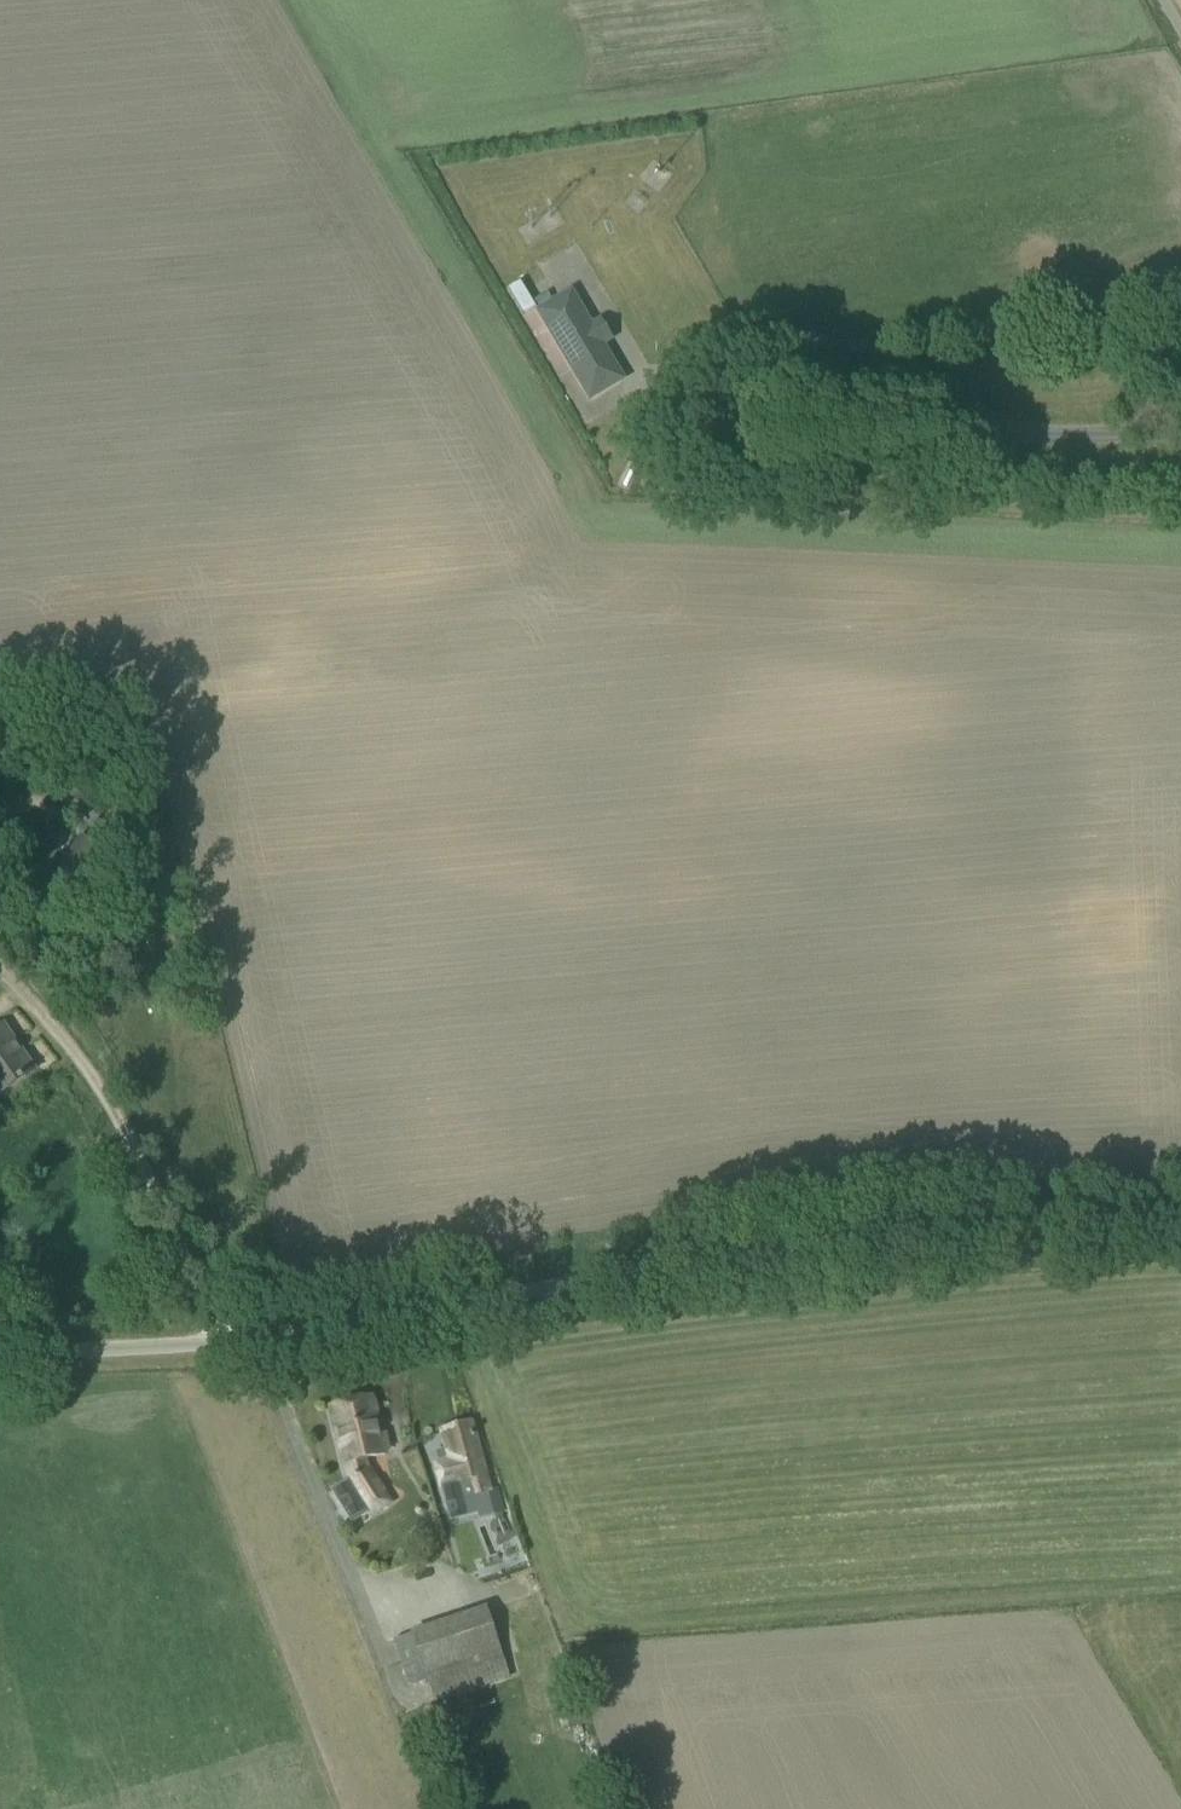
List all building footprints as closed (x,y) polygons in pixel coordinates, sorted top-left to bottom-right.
[(603,345),(607,342),(597,325),(592,327),(572,293),(539,312),(591,399),(624,380),(603,345)] [(77,798),(70,809),(96,826),(103,815),(77,798)] [(81,837),(52,880),(80,899),(109,856),(81,837)] [(0,1106),(36,1081),(8,1041),(4,1044),(0,1038),(0,1106)] [(371,1398),(331,1408),(345,1478),(356,1496),(359,1494),(362,1499),(359,1501),(370,1520),(394,1504),(370,1467),(367,1457),(384,1452),(371,1398)] [(446,1502),(489,1491),(471,1423),(442,1431),(450,1460),(435,1464),(446,1502)] [(501,1656),(486,1610),(394,1640),(409,1686),(427,1680),(428,1681),(501,1656)]
